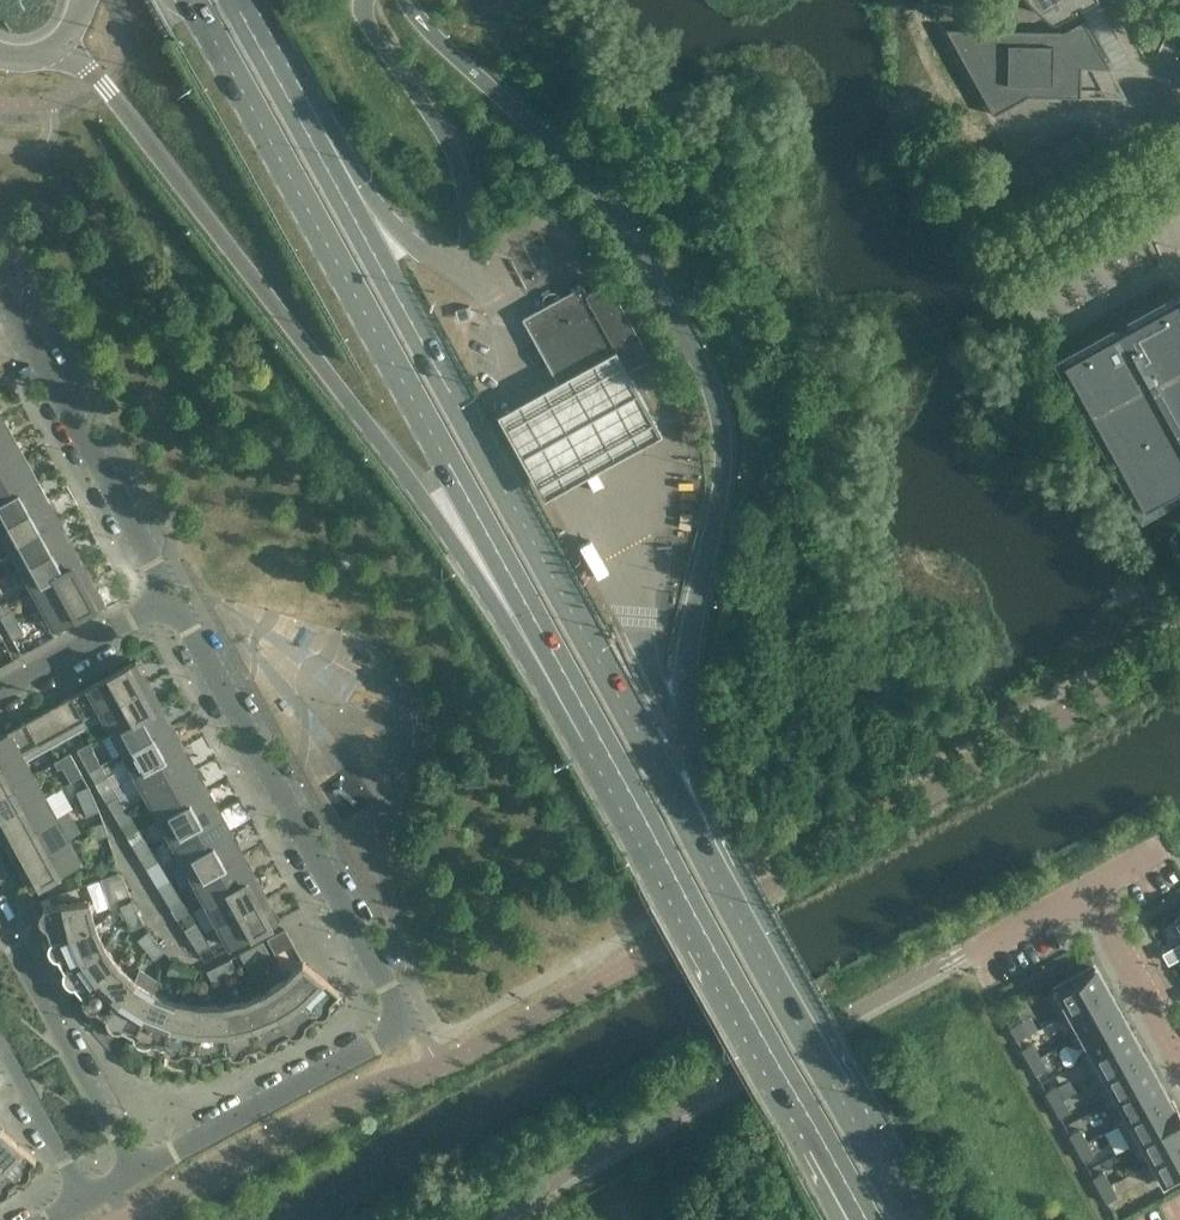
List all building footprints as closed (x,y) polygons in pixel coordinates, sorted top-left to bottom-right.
[(1034,2),(1042,10),(1048,15),(1050,16),(1051,17),(1053,17),(1054,17),(1057,16),(1076,6),(1074,3),(1079,0),(1081,3),(1086,0),(1031,0),(1034,2)] [(1080,6),(1114,68),(1135,68),(1097,0),(1091,0),(1080,6)] [(1028,96),(1081,97),(1081,94),(1082,67),(1108,68),(1111,68),(1084,20),(1065,31),(946,28),(994,115),(1028,96)] [(1081,94),(1081,97),(1127,98),(1111,68),(1108,68),(1122,95),(1081,94)] [(639,337),(609,282),(605,284),(598,288),(586,294),(583,288),(583,287),(560,299),(545,307),(536,312),(524,319),(526,322),(528,327),(536,341),(551,368),(556,378),(558,382),(560,384),(561,386),(562,385),(573,379),(618,354),(627,370),(640,363),(650,357),(639,337)] [(1135,324),(1064,363),(1145,509),(1179,489),(1179,299),(1135,324)] [(469,306),(455,310),(458,319),(472,315),(469,306)] [(663,434),(616,349),(496,415),(544,500),(663,434)] [(693,404),(686,391),(684,393),(673,399),(680,411),(690,406),(693,404)] [(14,439),(3,419),(0,421),(0,447),(14,439)] [(26,460),(14,439),(0,447),(0,474),(26,460)] [(37,480),(26,460),(0,474),(0,500),(37,480)] [(48,500),(37,480),(0,500),(0,526),(48,500)] [(59,520),(48,500),(0,526),(0,538),(7,550),(11,548),(11,547),(59,520)] [(22,567),(70,540),(59,520),(11,547),(11,548),(22,567)] [(33,587),(81,560),(70,540),(22,567),(32,587),(33,587)] [(39,610),(92,580),(81,560),(33,587),(32,587),(28,589),(39,610)] [(51,631),(104,602),(92,580),(39,610),(51,631)] [(12,610),(0,616),(0,617),(6,628),(18,621),(12,610)] [(25,633),(18,621),(6,628),(13,640),(25,633)] [(61,732),(149,683),(136,661),(48,709),(61,732)] [(112,731),(161,704),(149,683),(61,732),(64,738),(104,716),(112,731)] [(124,753),(172,726),(161,704),(112,731),(124,753)] [(61,732),(48,709),(0,736),(0,765),(61,732)] [(136,774),(184,747),(172,726),(124,753),(136,774)] [(25,760),(64,738),(61,732),(0,765),(0,793),(33,775),(25,760)] [(148,795),(196,769),(184,747),(136,774),(148,795)] [(101,765),(95,754),(83,760),(89,772),(101,765)] [(83,775),(76,763),(65,770),(71,782),(83,775)] [(107,777),(101,765),(89,772),(96,783),(107,777)] [(160,817),(208,791),(196,769),(148,795),(160,817)] [(45,796),(33,775),(0,793),(0,821),(45,796)] [(94,798),(89,786),(76,792),(82,804),(94,798)] [(171,839),(220,812),(208,791),(160,817),(171,839)] [(57,818),(45,796),(0,821),(0,830),(8,844),(57,818)] [(126,807),(119,796),(107,803),(114,814),(126,807)] [(99,810),(94,798),(82,804),(87,816),(99,810)] [(132,819),(126,807),(114,814),(121,826),(132,819)] [(183,860),(232,833),(220,812),(171,839),(183,860)] [(20,866),(68,839),(57,818),(8,844),(20,866)] [(108,835),(104,822),(91,827),(95,839),(108,835)] [(195,882),(243,855),(232,833),(183,860),(195,882)] [(151,850),(144,838),(133,846),(140,857),(151,850)] [(32,888),(81,861),(68,839),(20,866),(32,888)] [(158,861),(151,850),(140,857),(146,868),(158,861)] [(207,903),(255,876),(243,855),(195,882),(207,903)] [(219,924),(267,898),(255,876),(207,903),(219,924)] [(177,891),(170,880),(158,887),(165,899),(177,891)] [(130,895),(125,882),(113,887),(118,900),(130,895)] [(184,903),(177,891),(165,899),(172,910),(184,903)] [(231,947),(279,920),(267,898),(219,924),(231,947)] [(138,912),(132,900),(120,906),(126,918),(138,912)] [(95,924),(89,902),(89,901),(43,907),(43,909),(42,910),(41,912),(40,913),(39,914),(39,916),(39,917),(39,919),(39,920),(40,921),(40,923),(41,924),(43,926),(45,927),(47,928),(50,940),(95,924)] [(144,924),(138,912),(126,918),(132,930),(144,924)] [(203,933),(195,922),(184,929),(191,940),(203,933)] [(64,969),(104,945),(95,924),(50,940),(51,940),(49,942),(49,944),(48,946),(48,948),(48,949),(49,950),(49,952),(50,954),(51,955),(53,957),(56,958),(58,958),(64,969)] [(290,941),(283,930),(272,936),(278,948),(290,941)] [(156,941),(148,931),(138,939),(146,950),(156,941)] [(210,944),(203,933),(191,940),(198,952),(210,944)] [(165,951),(156,941),(146,950),(155,960),(165,951)] [(269,953),(263,941),(251,948),(258,959),(269,953)] [(82,995),(118,964),(104,945),(64,969),(63,971),(63,973),(63,975),(63,977),(64,979),(64,980),(66,982),(68,984),(70,985),(72,985),(74,986),(82,995)] [(1179,955),(1179,952),(1177,946),(1165,953),(1169,961),(1179,955)] [(258,959),(251,948),(239,954),(246,966),(258,959)] [(237,971),(231,959),(219,965),(225,977),(237,971)] [(179,978),(184,965),(172,961),(167,974),(179,978)] [(339,992),(303,962),(285,979),(315,1015),(316,1015),(317,1016),(320,1016),(323,1015),(325,1014),(326,1014),(327,1012),(329,1010),(330,1009),(330,1008),(330,1006),(330,1005),(330,1002),(339,992)] [(106,1017),(135,980),(118,964),(82,995),(83,996),(82,998),(82,1000),(82,1001),(83,1003),(84,1004),(85,1006),(87,1008),(88,1009),(91,1010),(93,1010),(96,1010),(106,1017)] [(192,983),(197,970),(184,965),(179,978),(192,983)] [(225,977),(219,965),(207,971),(213,983),(225,977)] [(1056,989),(1046,995),(1059,1019),(1069,1013),(1069,1012),(1108,990),(1096,968),(1056,989)] [(315,1015),(285,979),(266,992),(288,1033),(289,1033),(291,1034),(293,1034),(295,1034),(297,1034),(299,1033),(301,1033),(303,1031),(304,1029),(305,1027),(305,1026),(305,1025),(305,1023),(315,1015)] [(133,1034),(154,993),(135,980),(106,1017),(106,1018),(106,1019),(106,1021),(107,1024),(108,1025),(109,1027),(110,1027),(112,1029),(115,1030),(117,1030),(120,1029),(122,1029),(133,1034)] [(1108,990),(1069,1012),(1069,1013),(1080,1032),(1081,1033),(1120,1012),(1108,990)] [(288,1033),(266,992),(245,1001),(259,1046),(259,1045),(261,1046),(262,1047),(265,1048),(267,1048),(268,1048),(270,1048),(273,1046),(275,1045),(276,1043),(277,1042),(277,1040),(277,1039),(288,1033)] [(163,1046),(176,1001),(154,993),(133,1034),(133,1035),(133,1036),(134,1037),(135,1039),(136,1041),(137,1042),(138,1043),(140,1044),(143,1045),(146,1045),(148,1044),(151,1043),(163,1046)] [(195,1052),(199,1006),(176,1001),(163,1046),(164,1047),(165,1048),(165,1050),(167,1052),(169,1053),(171,1054),(173,1055),(176,1055),(178,1054),(181,1053),(183,1051),(195,1052)] [(259,1046),(245,1001),(222,1005),(227,1052),(228,1052),(229,1053),(230,1054),(232,1055),(234,1056),(236,1056),(239,1056),(241,1055),(244,1054),(245,1051),(246,1051),(247,1049),(259,1046)] [(227,1052),(222,1005),(199,1006),(195,1052),(196,1052),(196,1053),(197,1055),(198,1056),(200,1057),(201,1058),(203,1058),(206,1058),(208,1058),(211,1057),(213,1055),(215,1053),(227,1052)] [(1080,1032),(1070,1038),(1082,1060),(1093,1055),(1132,1033),(1120,1012),(1081,1033),(1080,1032)] [(1018,1040),(1028,1035),(1021,1022),(1011,1027),(1018,1040)] [(1093,1055),(1082,1060),(1094,1082),(1104,1076),(1144,1054),(1132,1033),(1093,1055)] [(1030,1062),(1040,1056),(1033,1043),(1023,1049),(1030,1062)] [(1104,1076),(1094,1082),(1106,1103),(1116,1097),(1156,1076),(1144,1054),(1104,1076)] [(1036,1074),(1047,1068),(1040,1056),(1030,1062),(1036,1074)] [(1116,1097),(1106,1103),(1118,1124),(1128,1119),(1168,1097),(1156,1076),(1116,1097)] [(1053,1104),(1063,1099),(1056,1086),(1046,1092),(1053,1104)] [(1118,1124),(1130,1147),(1140,1141),(1140,1140),(1179,1118),(1179,1114),(1176,1106),(1173,1107),(1168,1097),(1128,1119),(1118,1124)] [(1060,1117),(1070,1111),(1063,1099),(1053,1104),(1060,1117)] [(1140,1140),(1140,1141),(1152,1162),(1179,1146),(1179,1118),(1140,1140)] [(0,1129),(0,1161),(16,1179),(18,1179),(20,1180),(22,1179),(25,1178),(27,1176),(28,1175),(29,1174),(30,1171),(30,1170),(30,1168),(30,1167),(30,1166),(36,1159),(0,1129)] [(1070,1134),(1077,1147),(1087,1141),(1080,1129),(1070,1134)] [(1077,1147),(1084,1160),(1094,1154),(1087,1141),(1077,1147)] [(1152,1162),(1164,1184),(1179,1175),(1179,1146),(1152,1162)] [(0,1161),(0,1196),(3,1196),(5,1194),(7,1193),(8,1191),(9,1190),(10,1188),(10,1187),(10,1186),(10,1184),(16,1179),(0,1161)] [(1093,1177),(1100,1190),(1111,1184),(1104,1171),(1093,1177)] [(1100,1190),(1107,1202),(1118,1197),(1111,1184),(1100,1190)]
